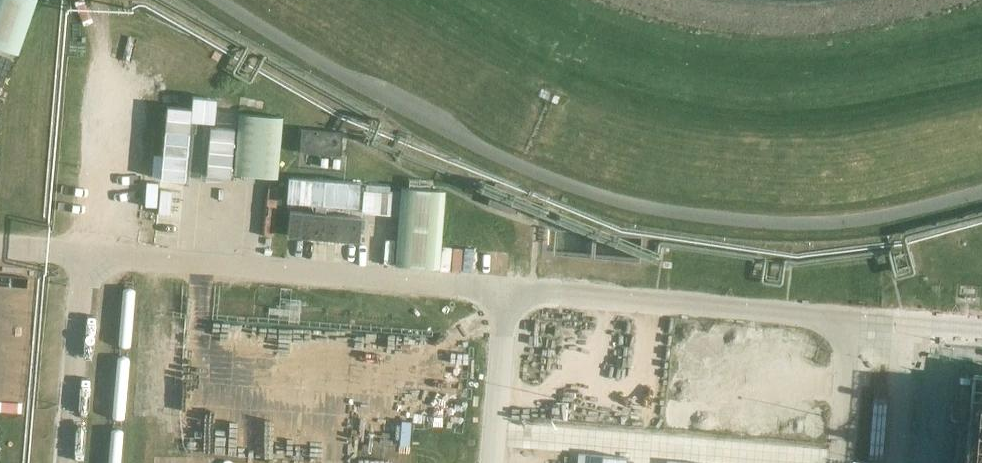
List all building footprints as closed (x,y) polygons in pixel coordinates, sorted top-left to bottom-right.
[(19,54),(37,0),(0,0),(0,47),(19,54)] [(194,181),(203,109),(175,106),(167,178),(194,181)] [(235,174),(278,177),(283,117),(240,113),(235,174)] [(300,151),(341,155),(343,131),(302,128),(300,151)] [(120,206),(149,205),(148,170),(120,170),(120,206)] [(286,201),(358,207),(360,182),(288,176),(286,201)] [(361,213),(398,215),(400,191),(390,190),(390,185),(366,184),(366,190),(363,190),(361,213)] [(439,268),(445,190),(401,187),(395,265),(439,268)] [(287,235),(359,241),(361,217),(290,210),(287,235)] [(965,375),(960,436),(981,438),(981,376),(965,375)] [(953,442),(927,442),(926,462),(952,462),(953,442)] [(577,462),(626,462),(627,458),(578,453),(577,462)]
